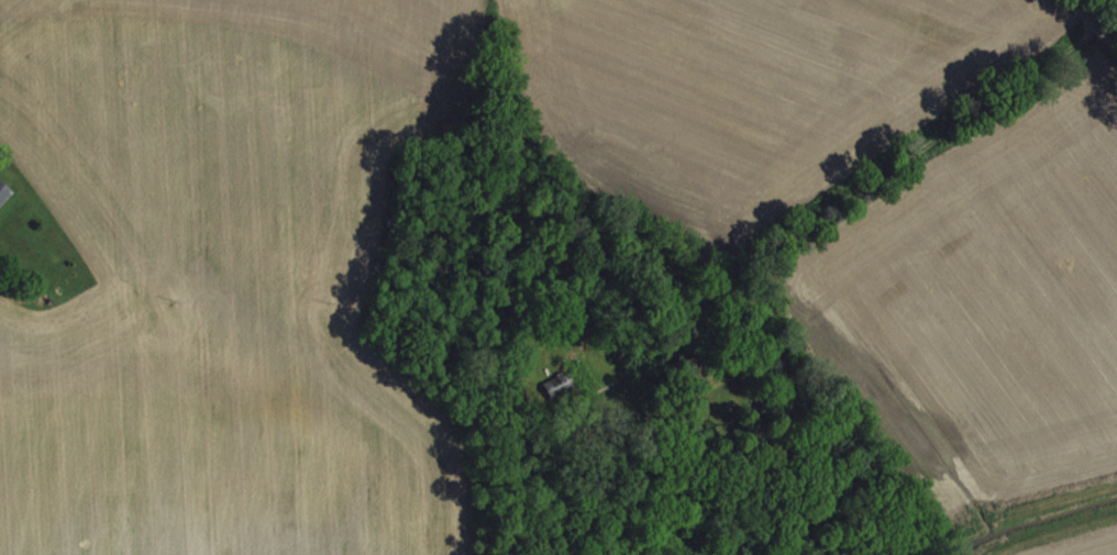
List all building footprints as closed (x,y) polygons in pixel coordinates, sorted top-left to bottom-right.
[(0,187),(0,215),(14,201),(0,187)] [(557,409),(557,388),(547,388),(548,409),(557,409)]
